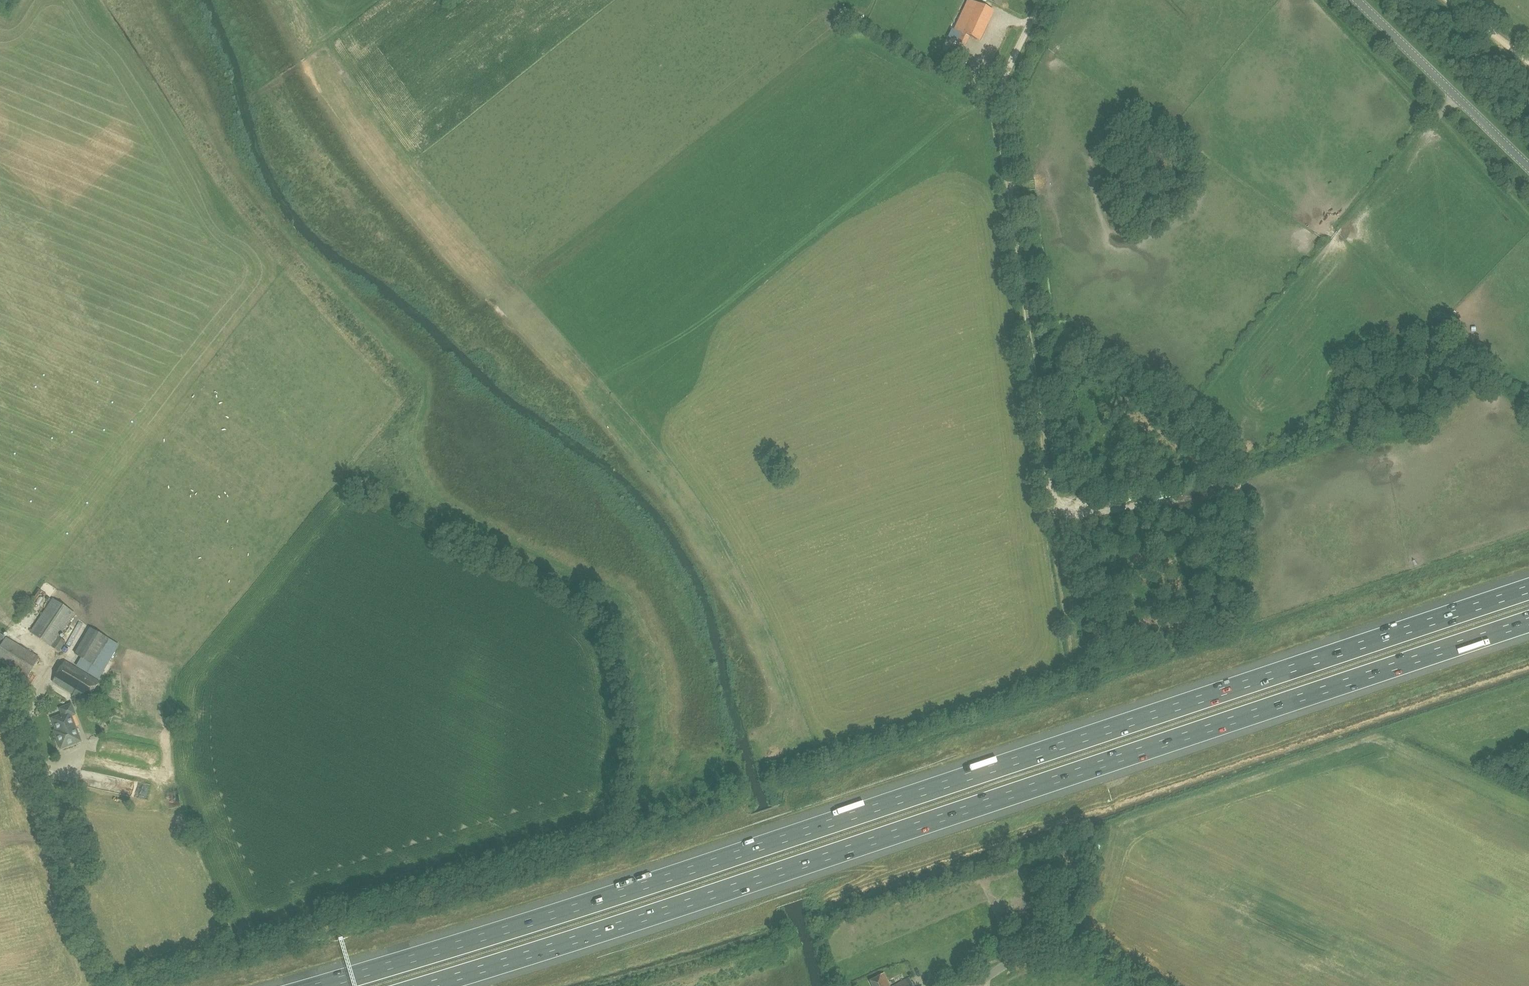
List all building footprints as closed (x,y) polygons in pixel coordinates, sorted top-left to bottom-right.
[(991,10),(970,0),(968,0),(954,30),(962,33),(958,42),(965,45),(969,37),(977,40),(991,10)] [(59,652),(66,642),(59,637),(75,614),(53,599),(31,632),(59,652)] [(93,664),(108,639),(91,628),(76,654),(93,664)] [(39,658),(6,638),(0,648),(0,661),(28,677),(39,658)] [(87,704),(100,682),(66,661),(54,682),(74,695),(73,696),(87,704)] [(61,748),(80,741),(71,716),(75,714),(72,705),(63,708),(65,715),(61,717),(62,718),(54,721),(53,723),(55,728),(57,728),(59,736),(57,737),(58,739),(57,741),(59,746),(61,747),(61,748)] [(872,850),(845,854),(846,862),(873,858),(872,850)] [(1048,882),(1040,889),(1051,902),(1059,895),(1048,882)] [(523,969),(544,962),(543,958),(539,959),(538,957),(521,962),(523,969)] [(884,973),(869,980),(872,985),(890,985),(884,973)]
